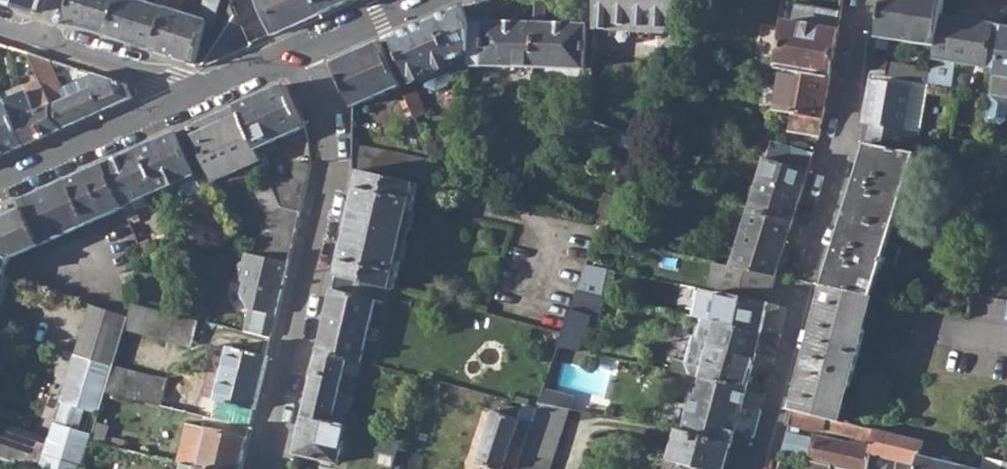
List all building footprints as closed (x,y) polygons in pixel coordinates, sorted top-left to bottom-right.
[(37,11),(41,0),(3,0),(37,11)] [(110,34),(120,0),(73,0),(66,21),(110,34)] [(157,49),(172,0),(163,0),(161,5),(144,0),(120,0),(110,34),(157,49)] [(216,25),(224,0),(209,0),(203,17),(181,10),(184,0),(172,0),(157,49),(198,63),(211,23),(216,25)] [(239,0),(224,0),(216,25),(204,64),(250,45),(239,0)] [(318,0),(265,0),(280,32),(324,12),(318,0)] [(324,12),(353,0),(318,0),(324,12)] [(669,32),(675,14),(679,0),(595,0),(593,27),(669,32)] [(829,76),(841,9),(790,0),(788,0),(777,66),(781,67),(829,76)] [(937,46),(942,15),(945,0),(883,0),(875,49),(887,51),(889,39),(937,46)] [(534,66),(585,68),(588,23),(545,22),(547,2),(537,2),(536,22),(534,66)] [(453,61),(470,55),(472,26),(467,15),(463,6),(434,19),(453,61)] [(534,66),(536,22),(488,20),(488,7),(467,15),(472,26),(470,55),(470,66),(534,66)] [(937,46),(936,57),(934,57),(932,72),(931,83),(954,86),(958,61),(995,67),(1003,25),(942,15),(937,46)] [(392,38),(413,82),(451,65),(453,64),(453,61),(434,19),(392,38)] [(706,25),(695,20),(691,32),(702,35),(706,25)] [(1003,25),(995,67),(985,120),(1000,123),(1006,119),(1006,26),(1003,25)] [(336,61),(355,107),(404,84),(383,42),(336,61)] [(661,56),(675,59),(678,48),(665,45),(661,56)] [(104,109),(94,88),(68,99),(63,85),(51,59),(33,53),(46,83),(65,126),(104,109)] [(870,75),(886,77),(888,59),(873,57),(870,75)] [(892,66),(891,78),(913,81),(927,83),(931,83),(932,72),(892,66)] [(774,106),(791,109),(822,116),(829,76),(781,67),(774,106)] [(94,73),(63,85),(68,99),(94,88),(94,73)] [(94,88),(104,109),(134,96),(127,83),(94,73),(94,88)] [(916,152),(922,109),(909,107),(913,81),(891,78),(886,77),(870,75),(862,123),(872,125),(870,143),(916,152)] [(927,83),(913,81),(909,107),(922,109),(927,83)] [(240,103),(259,148),(277,139),(307,126),(287,82),(280,86),(240,103)] [(65,126),(46,83),(8,100),(27,143),(65,126)] [(408,94),(419,117),(430,112),(420,89),(408,94)] [(27,143),(8,100),(0,104),(0,155),(27,143)] [(215,180),(264,158),(263,156),(259,148),(240,103),(191,125),(215,180)] [(818,136),(822,116),(791,109),(787,130),(818,136)] [(160,189),(176,182),(196,173),(202,186),(215,180),(191,125),(141,147),(160,189)] [(259,148),(263,156),(269,154),(280,148),(277,139),(259,148)] [(824,286),(870,295),(881,260),(893,264),(899,245),(887,240),(916,152),(870,143),(824,286)] [(423,183),(453,190),(438,159),(356,144),(355,168),(363,169),(423,183)] [(105,163),(123,205),(160,189),(141,147),(105,163)] [(273,162),(269,154),(263,156),(264,158),(267,165),(273,162)] [(748,207),(791,222),(807,170),(765,156),(748,207)] [(271,176),(278,190),(304,197),(312,162),(298,159),(294,180),(271,176)] [(27,208),(42,243),(124,207),(123,205),(105,163),(24,200),(26,204),(27,208)] [(386,285),(396,287),(423,183),(363,169),(338,272),(386,285)] [(202,189),(202,186),(196,173),(176,182),(183,198),(202,189)] [(268,212),(285,206),(278,190),(271,176),(271,173),(263,177),(266,182),(257,186),(268,212)] [(301,210),(304,197),(278,190),(285,206),(301,210)] [(272,256),(289,260),(291,249),(301,210),(285,206),(272,256)] [(748,207),(730,266),(774,275),(791,222),(748,207)] [(4,274),(10,257),(42,243),(27,208),(0,220),(0,273),(4,274)] [(185,248),(188,253),(195,251),(191,245),(185,248)] [(271,337),(276,314),(289,260),(272,256),(247,249),(244,261),(240,259),(235,278),(245,280),(240,294),(248,307),(245,330),(271,337)] [(722,292),(767,303),(774,275),(730,266),(714,262),(707,289),(722,292)] [(581,283),(592,285),(598,265),(589,263),(581,283)] [(381,300),(386,285),(338,272),(335,289),(376,299),(381,300)] [(791,409),(838,421),(846,387),(849,387),(865,329),(862,328),(870,295),(824,286),(791,409)] [(347,356),(361,359),(376,299),(335,289),(320,350),(347,356)] [(560,344),(581,349),(595,301),(603,303),(604,295),(579,290),(560,344)] [(711,319),(760,331),(766,306),(767,303),(722,292),(719,308),(699,304),(696,316),(702,318),(711,319)] [(125,326),(139,330),(146,305),(133,302),(128,318),(125,326)] [(139,330),(152,333),(159,308),(146,305),(139,330)] [(0,423),(0,459),(31,468),(81,468),(90,440),(96,422),(105,392),(113,364),(125,326),(128,318),(94,306),(52,440),(0,423)] [(152,333),(166,337),(174,311),(159,308),(152,333)] [(166,337),(180,340),(188,313),(174,311),(166,337)] [(180,340),(192,344),(199,317),(188,313),(180,340)] [(686,361),(673,357),(670,370),(689,375),(701,378),(702,375),(745,387),(760,331),(711,319),(702,318),(697,338),(692,336),(686,361)] [(540,402),(556,405),(572,361),(579,361),(584,350),(581,349),(560,344),(540,402)] [(217,398),(256,409),(269,356),(231,345),(217,398)] [(361,359),(347,356),(320,350),(305,415),(331,421),(346,424),(353,395),(338,391),(343,371),(357,374),(361,359)] [(650,365),(670,370),(673,357),(654,353),(650,365)] [(105,392),(119,395),(126,368),(113,364),(105,392)] [(119,395),(133,399),(140,371),(126,368),(119,395)] [(133,399),(148,402),(154,375),(140,371),(133,399)] [(148,402),(161,405),(165,389),(167,378),(154,375),(148,402)] [(417,380),(421,384),(422,384),(427,379),(423,375),(417,377),(417,380)] [(702,375),(701,378),(697,393),(694,392),(684,428),(731,441),(745,387),(702,375)] [(190,395),(165,389),(161,405),(186,411),(190,395)] [(569,408),(556,405),(540,402),(536,412),(533,420),(534,423),(521,463),(518,465),(517,468),(549,468),(569,408)] [(518,465),(521,463),(534,423),(533,420),(536,412),(505,403),(502,413),(496,411),(478,462),(501,468),(517,468),(518,465)] [(831,464),(850,468),(866,468),(874,429),(838,421),(791,409),(787,425),(850,439),(849,446),(814,436),(812,442),(785,432),(781,450),(809,457),(806,468),(830,468),(831,464)] [(296,452),(338,461),(346,424),(331,421),(305,415),(296,452)] [(179,460),(189,462),(197,464),(219,468),(240,468),(248,433),(189,420),(179,460)] [(96,422),(90,440),(104,443),(108,425),(96,422)] [(679,460),(710,468),(724,468),(731,441),(684,428),(678,427),(670,457),(679,460)] [(920,465),(925,440),(874,429),(866,468),(886,468),(889,458),(920,465)] [(387,448),(399,451),(400,447),(404,438),(397,437),(389,435),(387,448)] [(977,453),(925,440),(920,465),(919,468),(973,468),(977,453)] [(977,453),(973,468),(1006,468),(1006,461),(977,453)] [(677,468),(710,468),(679,460),(677,468)]
